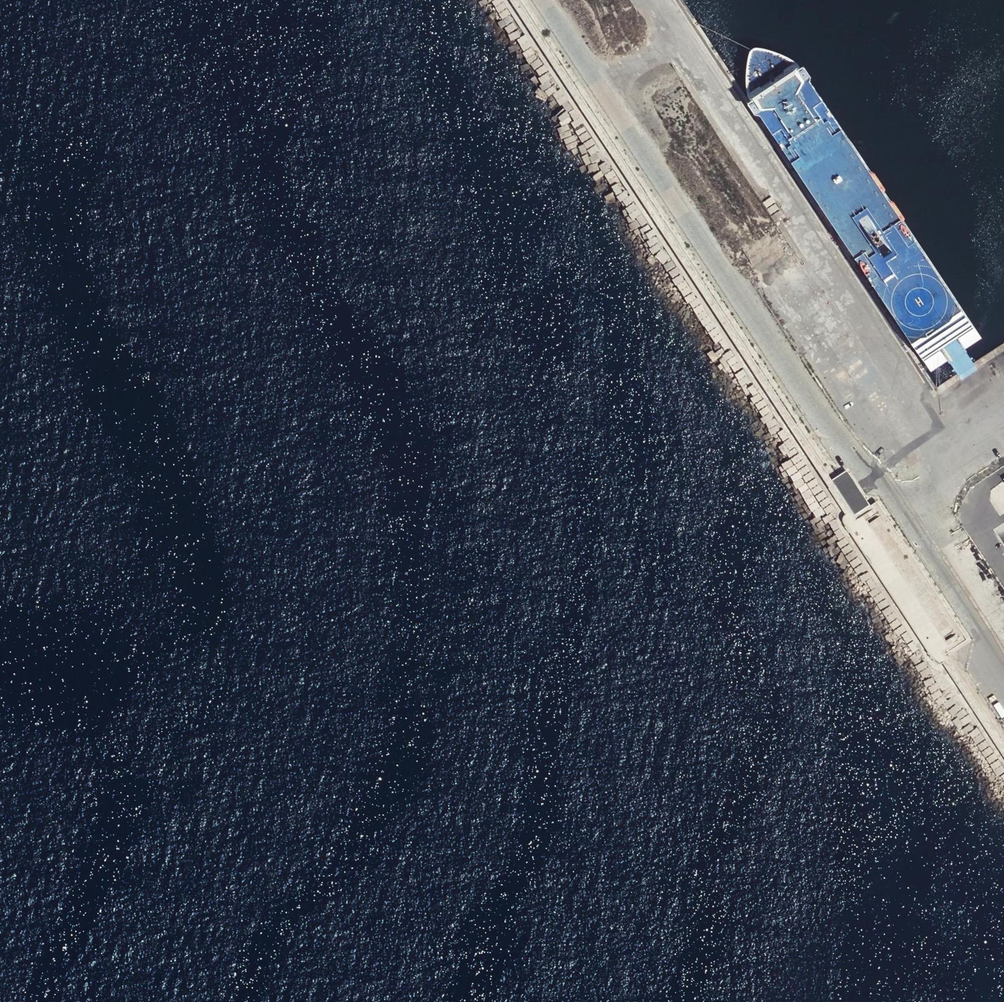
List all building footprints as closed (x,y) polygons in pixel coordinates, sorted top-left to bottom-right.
[(846,472),(832,482),(855,518),(869,509),(846,472)] [(947,685),(941,676),(934,680),(941,689),(947,685)]
